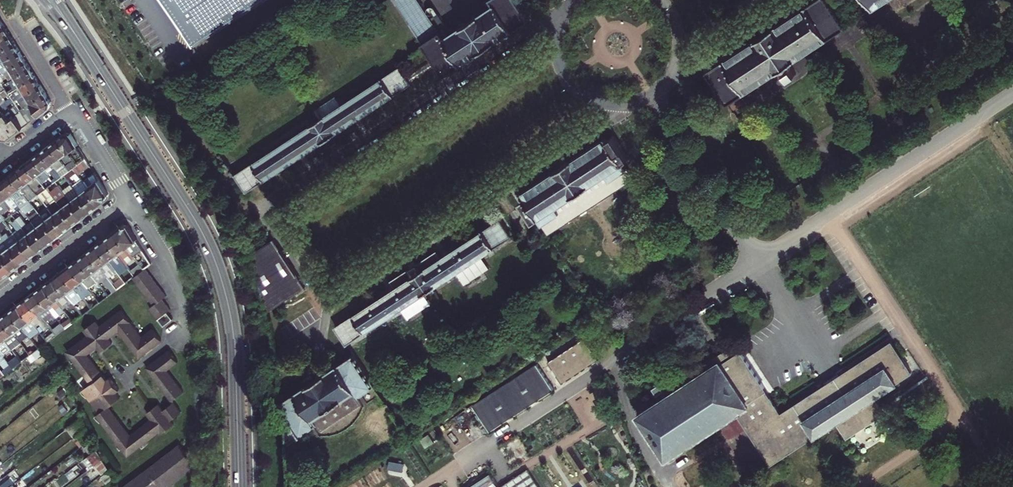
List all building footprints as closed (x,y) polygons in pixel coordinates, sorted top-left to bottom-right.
[(194,45),(261,0),(164,0),(194,45)] [(495,1),(448,33),(434,11),(428,16),(417,0),(395,0),(437,64),(443,73),(528,18),(517,0),(494,0),(495,1)] [(842,26),(826,0),(813,0),(706,70),(726,101),(842,26)] [(859,27),(863,24),(867,22),(861,13),(857,16),(853,18),(859,27)] [(9,34),(4,25),(0,28),(0,39),(9,34)] [(14,43),(9,34),(0,39),(0,51),(14,43)] [(6,60),(19,51),(14,43),(0,51),(6,60)] [(6,60),(11,69),(25,60),(19,51),(6,60)] [(25,60),(11,69),(16,77),(30,68),(25,60)] [(399,65),(236,172),(247,189),(306,151),(311,157),(356,128),(352,121),(411,82),(399,65)] [(21,85),(35,76),(30,68),(16,77),(21,85)] [(40,85),(35,76),(21,85),(27,94),(40,85)] [(6,89),(7,90),(12,86),(9,81),(3,85),(6,89)] [(21,85),(17,88),(23,96),(27,94),(21,85)] [(27,94),(32,102),(46,94),(40,85),(27,94)] [(32,102),(22,108),(23,110),(21,111),(29,123),(49,108),(50,107),(51,102),(51,101),(46,94),(32,102)] [(0,118),(0,134),(2,137),(3,138),(9,138),(29,123),(21,111),(21,110),(18,113),(13,116),(14,118),(10,121),(5,114),(0,118)] [(65,133),(58,138),(68,151),(78,164),(86,158),(70,134),(66,133),(65,133)] [(548,233),(633,178),(622,161),(627,158),(621,149),(622,149),(612,134),(607,138),(606,136),(521,191),(525,197),(520,200),(533,221),(538,217),(548,233)] [(68,151),(58,138),(50,144),(60,157),(68,168),(70,166),(72,169),(73,168),(74,167),(75,167),(78,164),(68,151)] [(62,176),(64,175),(70,170),(71,170),(72,169),(70,166),(68,168),(60,157),(50,144),(42,151),(52,163),(62,176)] [(52,163),(42,151),(34,157),(44,169),(52,163)] [(36,176),(44,169),(34,157),(26,162),(36,176)] [(41,192),(46,189),(36,176),(26,162),(18,168),(28,181),(37,192),(39,194),(41,192)] [(37,192),(28,181),(18,168),(10,174),(30,201),(36,196),(39,194),(37,192)] [(30,201),(10,174),(2,181),(21,207),(24,205),(30,201)] [(96,175),(84,183),(88,188),(99,179),(96,175)] [(99,179),(88,188),(100,204),(107,199),(107,198),(108,195),(108,194),(99,179)] [(21,207),(2,181),(0,182),(0,194),(8,205),(14,213),(17,211),(19,209),(21,207)] [(79,194),(88,188),(84,183),(83,182),(75,188),(79,194)] [(91,210),(79,194),(75,188),(73,185),(64,192),(71,200),(83,217),(91,210)] [(59,202),(62,207),(74,223),(83,217),(71,200),(64,192),(61,187),(52,194),(59,202)] [(88,188),(79,194),(91,210),(100,204),(88,188)] [(0,194),(0,205),(3,209),(8,205),(0,194)] [(74,223),(62,207),(59,202),(53,207),(57,211),(54,213),(66,230),(74,223)] [(45,220),(57,236),(66,230),(54,213),(45,220)] [(335,325),(346,342),(400,306),(406,315),(429,300),(423,291),(432,286),(510,234),(500,217),(440,256),(435,250),(390,280),(394,286),(335,325)] [(49,243),(57,236),(45,220),(36,227),(49,243)] [(32,221),(23,227),(27,233),(36,227),(32,221)] [(128,226),(122,224),(114,231),(127,247),(131,244),(135,249),(140,246),(128,226)] [(40,249),(27,233),(23,227),(14,233),(19,239),(32,256),(40,249)] [(36,227),(27,233),(40,249),(49,243),(36,227)] [(114,231),(106,237),(126,264),(134,257),(131,253),(127,247),(114,231)] [(271,234),(253,246),(265,311),(305,286),(271,234)] [(131,271),(126,264),(106,237),(97,244),(117,271),(123,278),(131,271)] [(19,239),(11,246),(23,262),(32,256),(19,239)] [(117,271),(97,244),(88,250),(108,277),(117,271)] [(131,244),(127,247),(131,253),(135,249),(131,244)] [(23,262),(11,246),(2,252),(14,269),(23,262)] [(88,250),(79,257),(98,282),(99,284),(104,280),(113,292),(117,289),(116,287),(108,277),(88,250)] [(14,269),(2,252),(0,254),(0,268),(6,275),(14,269)] [(98,282),(79,257),(71,263),(88,286),(89,288),(98,282)] [(71,263),(62,270),(75,287),(78,284),(82,290),(88,286),(71,263)] [(172,320),(167,313),(170,310),(162,299),(166,296),(145,268),(137,274),(135,276),(133,277),(153,305),(150,308),(163,326),(172,320)] [(75,287),(62,270),(53,277),(66,293),(70,291),(73,296),(79,292),(75,287)] [(53,277),(45,283),(64,308),(72,302),(70,299),(66,293),(53,277)] [(36,290),(49,306),(52,304),(60,314),(65,310),(64,308),(45,283),(36,290)] [(36,290),(27,296),(45,320),(54,314),(49,306),(36,290)] [(104,290),(95,296),(98,300),(100,302),(109,296),(104,290)] [(45,320),(27,296),(18,303),(31,320),(36,326),(42,321),(44,324),(46,322),(45,320)] [(31,320),(18,303),(10,310),(22,326),(31,320)] [(22,326),(10,310),(2,316),(14,332),(22,326)] [(116,426),(121,423),(108,406),(120,397),(115,392),(119,389),(110,377),(106,380),(89,357),(85,360),(83,358),(87,354),(93,350),(89,345),(93,343),(96,347),(99,350),(110,341),(108,338),(105,334),(108,331),(112,335),(118,331),(120,329),(123,333),(121,335),(135,353),(139,350),(142,355),(157,344),(154,339),(158,336),(152,329),(141,337),(121,310),(99,326),(96,321),(84,330),(88,335),(66,351),(90,384),(82,390),(99,412),(96,415),(127,456),(159,431),(161,433),(173,424),(170,420),(180,412),(173,402),(163,410),(158,403),(146,413),(151,419),(154,423),(151,426),(147,421),(130,435),(124,426),(119,429),(116,426)] [(5,339),(14,332),(2,316),(0,317),(0,332),(5,339)] [(562,385),(598,361),(584,340),(547,363),(562,385)] [(110,341),(99,350),(100,352),(112,343),(110,341)] [(707,368),(667,394),(659,382),(648,389),(652,397),(657,393),(661,398),(637,414),(666,459),(737,413),(770,464),(814,436),(815,437),(837,422),(847,437),(885,413),(875,398),(898,383),(897,382),(911,373),(891,341),(845,372),(847,375),(827,388),(825,385),(780,414),(765,390),(766,389),(741,351),(739,352),(734,343),(704,363),(707,368)] [(173,393),(175,397),(183,391),(167,370),(177,362),(168,350),(150,364),(153,369),(149,372),(168,396),(173,393)] [(277,402),(279,447),(310,427),(315,435),(319,433),(334,430),(342,427),(350,422),(356,416),(365,402),(368,401),(363,392),(374,385),(353,352),(277,402)] [(537,363),(473,405),(490,431),(554,389),(537,363)] [(90,426),(85,416),(70,427),(77,436),(90,426)] [(194,465),(188,457),(185,452),(179,445),(124,486),(165,486),(194,465)] [(96,451),(82,460),(94,479),(108,470),(96,451)] [(530,469),(498,486),(491,474),(467,486),(540,486),(530,469)]
